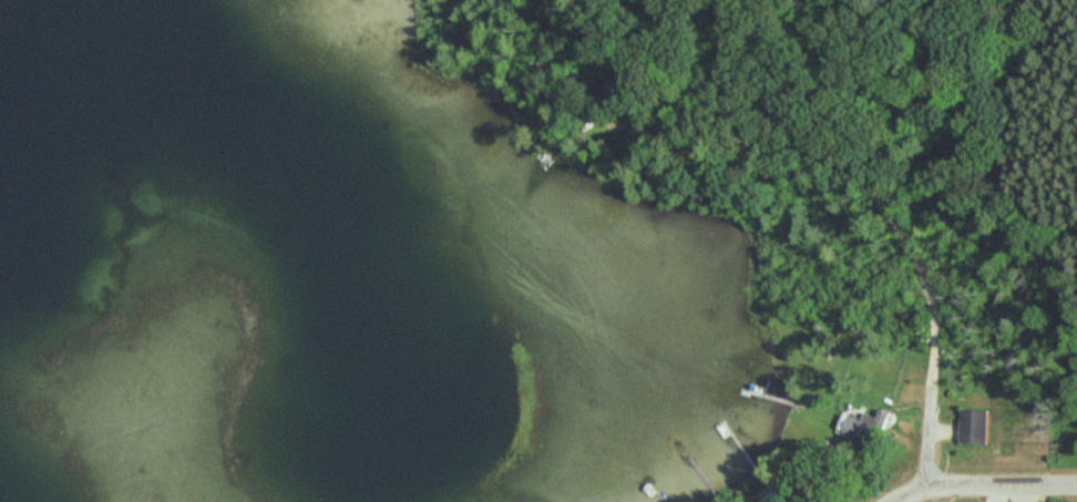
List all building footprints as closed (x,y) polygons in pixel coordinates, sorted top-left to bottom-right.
[(889,416),(881,413),(877,421),(848,409),(837,435),(876,451),(889,416)] [(990,445),(990,413),(962,413),(962,445),(990,445)] [(774,487),(759,501),(790,501),(774,487)]
